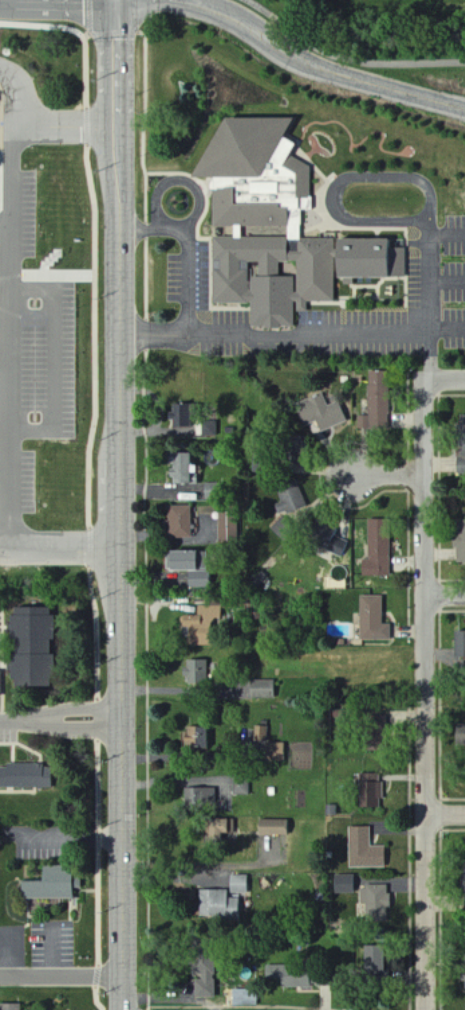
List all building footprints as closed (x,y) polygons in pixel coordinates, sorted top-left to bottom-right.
[(290,118),(219,118),(192,178),(213,178),(213,227),(235,227),(235,237),(213,237),(213,303),(250,303),(250,328),(295,328),(295,312),(307,312),(307,302),(335,302),(335,278),(344,278),(344,285),(353,285),(353,278),(405,278),(406,240),(301,239),(301,211),(311,211),(311,166),(290,157),(290,151),(293,144),(281,138),(290,118)] [(389,429),(390,372),(369,372),(368,416),(359,416),(359,428),(389,429)] [(347,422),(340,402),(328,406),(324,395),(295,406),(304,428),(318,422),(322,432),(347,422)] [(170,405),(170,428),(183,427),(183,405),(170,405)] [(171,484),(189,483),(189,474),(195,474),(194,466),(189,466),(188,454),(171,454),(171,484)] [(282,505),(278,505),(279,514),(306,510),(302,484),(280,488),(282,505)] [(191,506),(166,507),(167,540),(192,539),(191,506)] [(219,541),(238,542),(238,516),(220,516),(219,541)] [(391,576),(390,520),(368,520),(369,560),(363,560),(363,577),(391,576)] [(337,537),(339,531),(319,522),(310,543),(344,558),(350,543),(337,537)] [(455,532),(456,563),(464,563),(464,532),(455,532)] [(167,571),(194,572),(194,552),(167,551),(167,571)] [(188,588),(209,589),(210,573),(189,572),(188,588)] [(391,641),(391,624),(383,624),(383,596),(361,596),(361,640),(391,641)] [(213,646),(214,620),(221,620),(222,607),(199,606),(199,617),(189,617),(189,646),(213,646)] [(50,688),(50,655),(47,655),(47,641),(50,641),(50,608),(8,608),(9,688),(50,688)] [(453,632),(453,659),(464,659),(464,632),(453,632)] [(208,661),(187,661),(187,669),(185,669),(185,684),(207,684),(208,661)] [(276,681),(250,680),(250,699),(275,699),(276,681)] [(455,725),(455,747),(464,746),(464,725),(455,725)] [(265,762),(287,762),(286,743),(269,743),(268,726),(256,726),(256,747),(265,747),(265,762)] [(183,751),(205,751),(206,728),(184,728),(183,751)] [(51,789),(52,766),(0,765),(0,788),(51,789)] [(382,800),(382,774),(360,774),(360,809),(379,809),(379,800),(382,800)] [(251,782),(234,782),(234,795),(252,795),(251,782)] [(217,788),(184,789),(185,808),(217,808),(217,788)] [(236,838),(236,820),(207,820),(208,838),(236,838)] [(290,836),(290,821),(258,820),(258,835),(290,836)] [(350,868),(386,868),(386,847),(371,847),(371,827),(350,828),(350,868)] [(20,899),(72,900),(72,890),(81,890),(81,869),(41,869),(41,882),(20,882),(20,899)] [(334,894),(354,894),(354,876),(334,875),(334,894)] [(247,895),(248,876),(230,876),(230,894),(247,895)] [(389,886),(361,886),(361,905),(366,905),(366,922),(390,922),(389,886)] [(198,892),(199,920),(238,919),(238,899),(227,899),(227,891),(198,892)] [(385,974),(386,948),(362,948),(362,973),(385,974)] [(214,998),(214,972),(202,972),(202,981),(194,981),(194,998),(214,998)] [(256,1005),(256,990),(233,991),(233,1005),(256,1005)]
